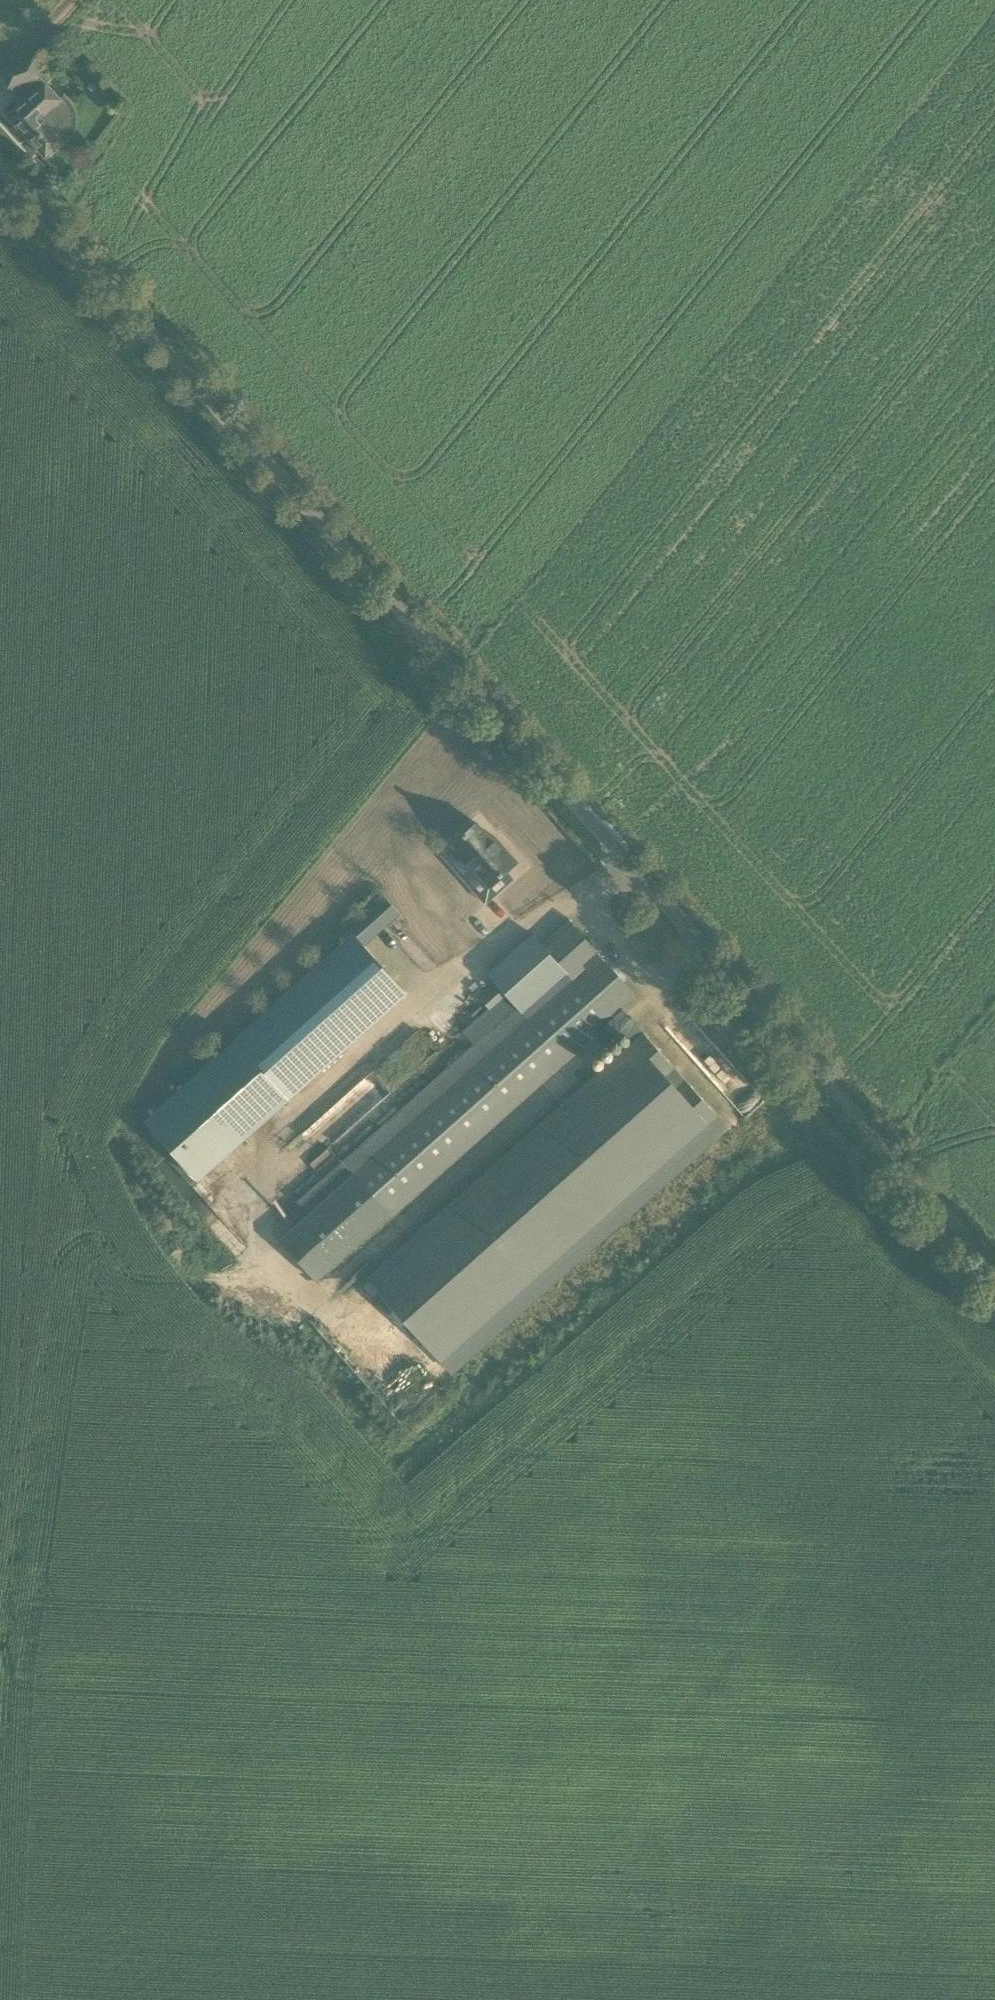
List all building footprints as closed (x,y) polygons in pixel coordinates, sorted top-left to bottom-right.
[(3,71),(9,87),(39,77),(33,60),(3,71)] [(8,117),(45,158),(61,144),(63,147),(69,141),(74,134),(77,128),(78,121),(77,113),(75,106),(71,100),(65,94),(60,99),(46,83),(8,117)] [(452,845),(489,887),(517,862),(499,842),(496,845),(477,823),(452,845)] [(366,905),(385,926),(400,913),(381,892),(366,905)] [(316,1281),(612,1018),(622,1009),(621,1007),(635,995),(569,921),(542,945),(561,968),(516,1008),(297,1203),(308,1215),(280,1241),(316,1281)] [(346,940),(234,1040),(288,1100),(407,993),(364,945),(354,933),(346,940)] [(532,934),(487,974),(516,1008),(561,968),(542,945),(532,934)] [(622,1009),(612,1018),(633,1041),(367,1279),(440,1362),(717,1115),(622,1009)]
